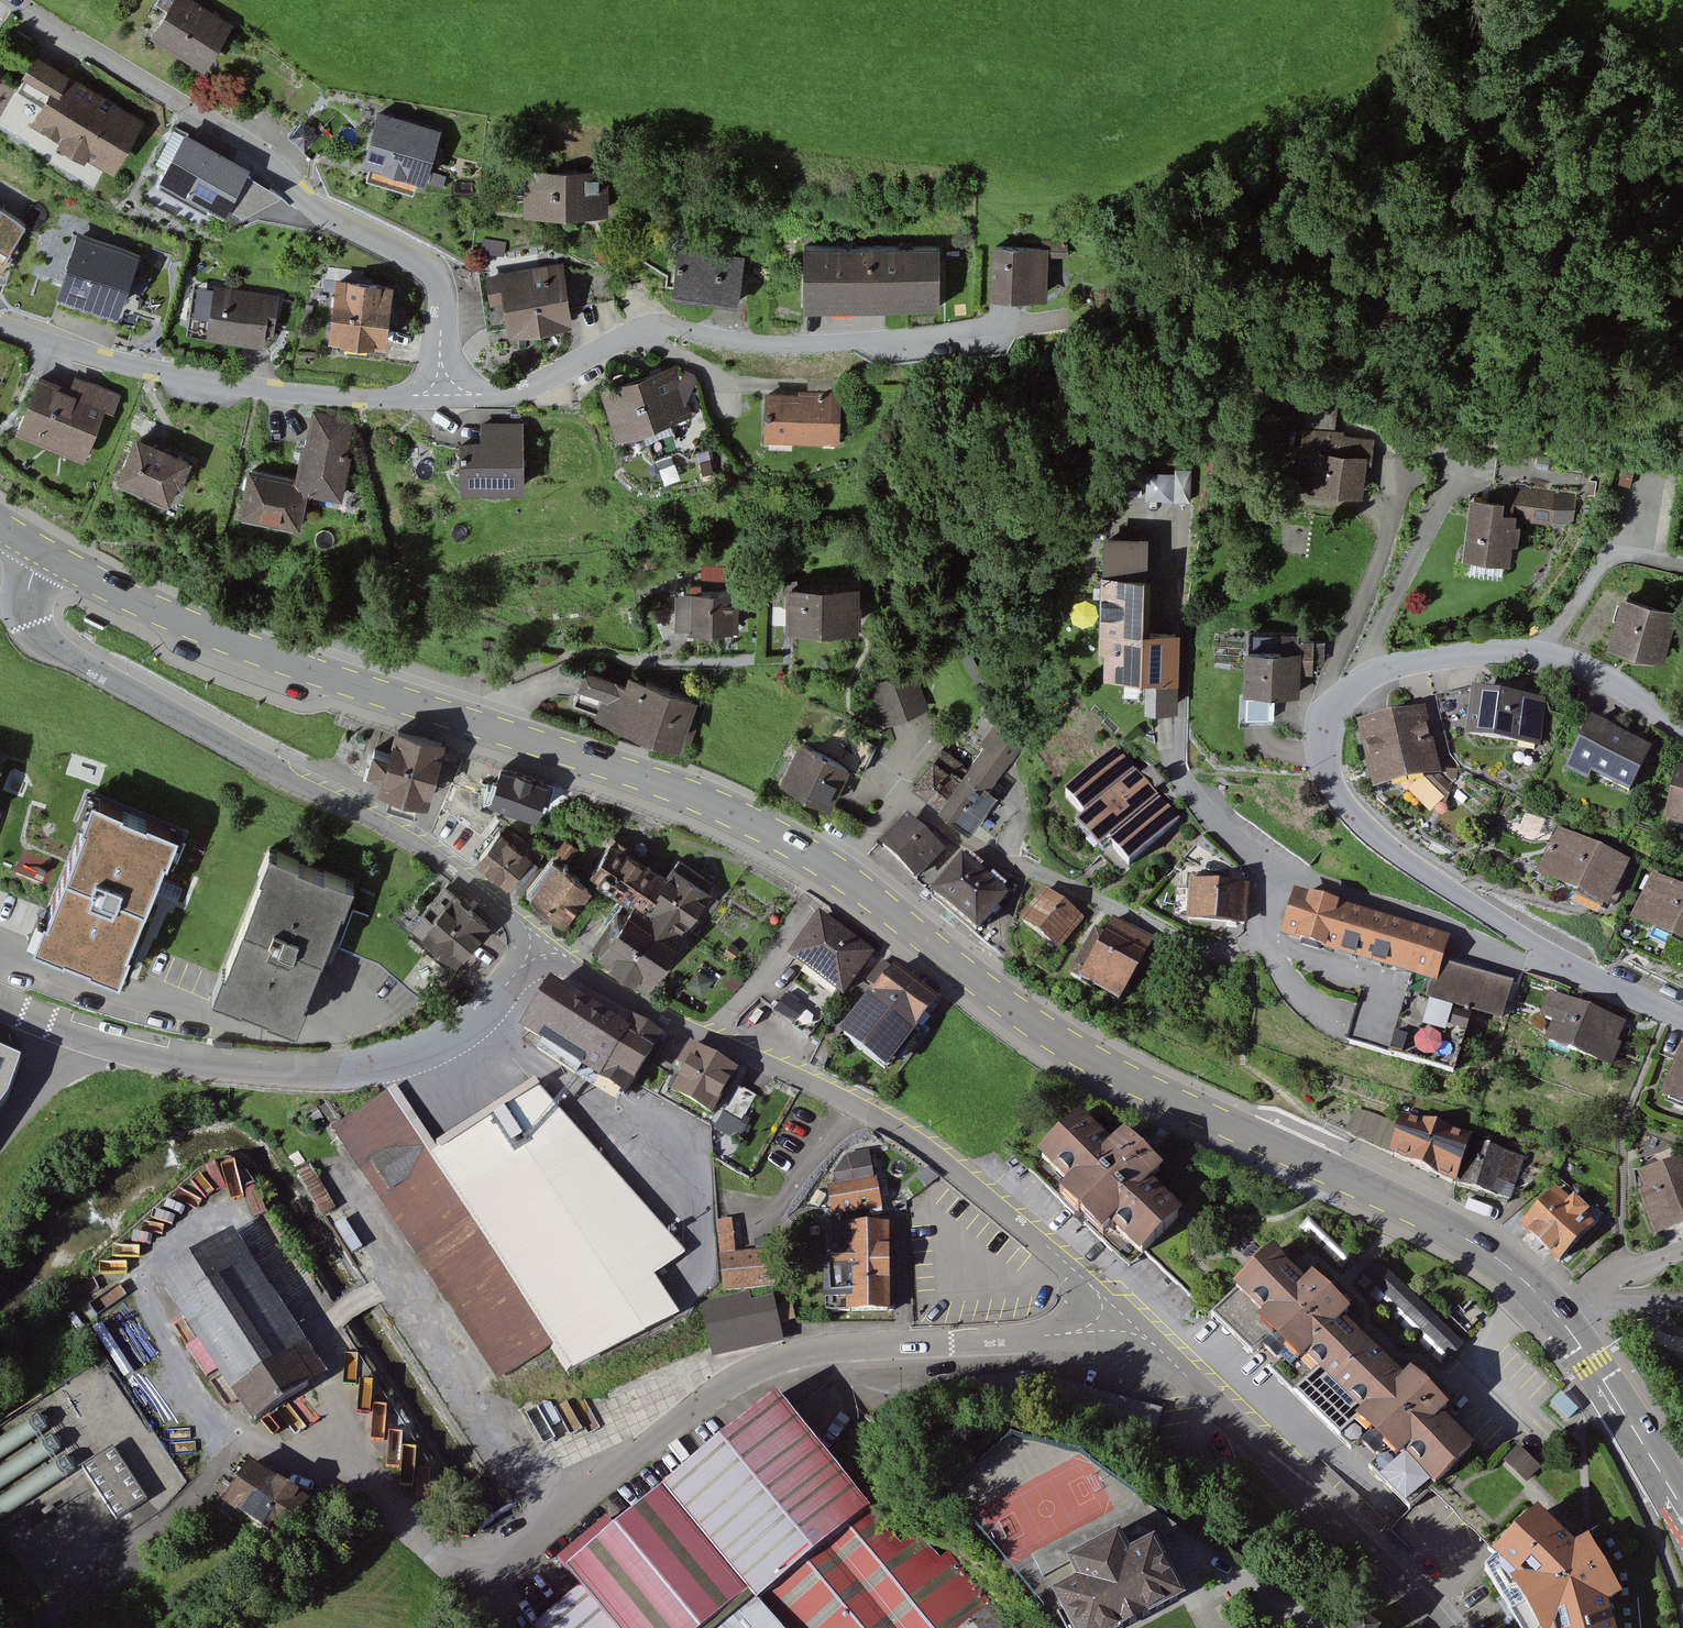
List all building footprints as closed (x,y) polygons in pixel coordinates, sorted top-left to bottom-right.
[(200,0),(170,0),(150,30),(204,65),(232,21),(200,0)] [(143,115),(33,48),(23,65),(25,67),(18,78),(41,93),(29,112),(58,130),(57,133),(84,149),(86,147),(113,164),(143,115)] [(442,123),(378,103),(361,155),(425,175),(442,123)] [(250,163),(184,126),(159,169),(162,171),(158,179),(207,207),(211,199),(225,207),(228,201),(243,210),(283,190),(246,169),(250,163)] [(524,208),(609,207),(609,167),(524,168),(524,208)] [(446,173),(432,169),(428,181),(443,185),(446,173)] [(0,202),(0,267),(4,269),(19,244),(11,240),(25,218),(0,202)] [(140,248),(78,224),(56,281),(118,305),(140,248)] [(669,292),(737,301),(744,249),(698,243),(700,234),(666,229),(664,243),(676,245),(669,292)] [(991,288),(1045,291),(1047,252),(1067,253),(1068,238),(1042,237),(1042,242),(993,240),(991,288)] [(802,300),(939,301),(940,240),(803,239),(802,300)] [(508,330),(573,322),(565,259),(478,271),(485,328),(508,325),(508,330)] [(393,279),(335,272),(327,331),(386,339),(393,279)] [(280,291),(214,280),(206,330),(263,339),(265,329),(274,330),(280,291)] [(675,361),(600,386),(617,436),(692,412),(675,361)] [(70,383),(39,370),(15,425),(83,454),(105,404),(114,408),(121,391),(75,371),(70,383)] [(765,438),(839,440),(840,398),(845,399),(846,379),(808,378),(807,387),(798,386),(798,389),(766,388),(765,438)] [(1350,396),(1308,391),(1298,462),(1297,462),(1296,467),(1308,486),(1364,494),(1368,463),(1373,463),(1377,435),(1346,430),(1350,396)] [(296,470),(248,460),(239,504),(243,505),(242,510),(269,516),(270,511),(301,518),(308,487),(343,494),(353,450),(350,450),(356,418),(313,409),(306,443),(302,442),(296,470)] [(481,436),(459,436),(460,483),(525,482),(523,418),(480,419),(481,436)] [(193,454),(136,428),(117,469),(121,470),(119,475),(143,487),(145,482),(170,494),(178,475),(182,477),(193,454)] [(1470,490),(1463,551),(1510,556),(1512,537),(1519,538),(1521,518),(1553,521),(1553,518),(1576,521),(1579,492),(1521,485),(1493,482),(1490,482),(1489,492),(1470,490)] [(1103,568),(1101,568),(1099,648),(1104,649),(1103,674),(1143,675),(1143,706),(1181,707),(1183,624),(1150,623),(1151,569),(1147,569),(1148,531),(1104,530),(1103,568)] [(552,572),(540,570),(538,580),(550,582),(552,572)] [(785,623),(859,624),(860,579),(786,578),(785,623)] [(690,627),(739,627),(739,589),(675,588),(674,623),(690,623),(690,627)] [(1606,642),(1664,659),(1680,607),(1622,589),(1606,642)] [(1248,643),(1244,643),(1243,689),(1240,689),(1239,722),(1273,723),(1274,692),(1299,693),(1300,671),(1313,671),(1314,660),(1325,660),(1325,638),(1315,638),(1315,635),(1300,635),(1300,627),(1282,626),(1282,631),(1248,630),(1248,643)] [(694,700),(696,695),(630,669),(629,671),(608,663),(606,668),(584,659),(577,677),(579,678),(573,694),(596,703),(595,707),(681,741),(682,738),(690,741),(705,704),(694,700)] [(914,668),(870,686),(886,723),(930,705),(914,668)] [(1466,733),(1473,686),(1435,694),(1445,738),(1466,734),(1466,733)] [(1466,733),(1540,744),(1548,698),(1473,686),(1466,733)] [(1440,773),(1442,773),(1426,705),(1356,720),(1373,788),(1420,778),(1445,804),(1452,787),(1440,773)] [(1592,772),(1630,791),(1653,745),(1591,714),(1564,768),(1588,779),(1592,772)] [(968,763),(938,801),(969,826),(998,789),(990,783),(1024,739),(996,717),(980,737),(985,741),(968,763)] [(834,755),(801,738),(781,778),(831,803),(849,767),(862,774),(876,746),(846,731),(834,755)] [(450,745),(400,732),(394,756),(380,752),(375,771),(391,775),(388,790),(435,802),(450,745)] [(938,801),(968,763),(942,743),(911,781),(938,801)] [(1115,745),(1065,789),(1086,812),(1076,821),(1098,847),(1108,839),(1129,863),(1180,819),(1115,745)] [(1458,768),(1449,756),(1445,763),(1447,774),(1450,777),(1455,779),(1457,779),(1458,768)] [(1677,762),(1664,818),(1682,823),(1682,763),(1677,762)] [(552,786),(506,771),(495,805),(541,820),(552,786)] [(975,830),(995,842),(1011,816),(992,803),(975,830)] [(183,836),(101,804),(46,944),(128,976),(183,836)] [(908,812),(877,842),(915,877),(946,849),(908,812)] [(1536,872),(1608,907),(1631,860),(1558,825),(1536,872)] [(535,859),(502,833),(479,863),(511,889),(535,859)] [(595,878),(637,905),(602,957),(651,990),(715,896),(673,868),(667,877),(618,844),(595,878)] [(962,852),(930,889),(977,930),(1009,893),(962,852)] [(361,886),(277,854),(222,997),(305,1029),(361,886)] [(594,890),(560,863),(533,897),(568,924),(594,890)] [(1682,942),(1682,885),(1652,870),(1630,917),(1682,942)] [(1189,894),(1178,893),(1177,915),(1186,916),(1186,918),(1247,921),(1249,882),(1190,879),(1189,894)] [(1045,886),(1019,918),(1059,949),(1085,917),(1045,886)] [(1451,934),(1295,887),(1281,934),(1414,974),(1404,1006),(1390,1052),(1455,1071),(1473,1011),(1501,1019),(1513,981),(1443,960),(1451,934)] [(493,927),(453,893),(421,931),(461,965),(493,927)] [(882,955),(822,915),(790,963),(850,1003),(882,955)] [(1154,938),(1113,916),(1105,931),(1096,926),(1071,972),(1120,999),(1154,938)] [(946,1003),(898,970),(851,1038),(899,1071),(946,1003)] [(554,986),(525,1034),(631,1097),(664,1041),(638,1025),(634,1033),(554,986)] [(1626,1021),(1550,991),(1541,1014),(1553,1019),(1545,1039),(1612,1066),(1622,1042),(1619,1040),(1626,1021)] [(1346,1038),(1390,1052),(1404,1006),(1361,992),(1346,1038)] [(1680,1043),(1659,1095),(1682,1105),(1682,1044),(1680,1043)] [(21,1054),(0,1045),(0,1101),(9,1089),(21,1054)] [(715,1117),(738,1076),(740,1073),(694,1047),(682,1068),(689,1072),(676,1095),(715,1117)] [(394,1092),(331,1128),(501,1385),(559,1349),(578,1375),(687,1320),(660,1280),(692,1257),(540,1087),(436,1155),(394,1092)] [(1355,1108),(1345,1131),(1455,1183),(1510,1202),(1514,1190),(1522,1193),(1546,1171),(1523,1165),(1525,1157),(1471,1139),(1473,1133),(1402,1111),(1397,1123),(1372,1113),(1355,1108)] [(1123,1150),(1092,1120),(1051,1162),(1081,1192),(1070,1203),(1115,1245),(1126,1234),(1154,1261),(1195,1219),(1164,1189),(1177,1176),(1136,1136),(1123,1150)] [(1639,1172),(1645,1188),(1638,1191),(1655,1234),(1682,1224),(1682,1155),(1639,1172)] [(878,1174),(828,1184),(836,1221),(886,1211),(878,1174)] [(1555,1185),(1519,1225),(1559,1261),(1602,1213),(1591,1203),(1589,1207),(1574,1193),(1570,1198),(1555,1185)] [(895,1225),(837,1227),(839,1315),(897,1313),(895,1225)] [(237,1232),(162,1281),(256,1426),(331,1377),(237,1232)] [(735,1233),(720,1235),(727,1292),(780,1285),(776,1250),(738,1255),(735,1233)] [(1304,1282),(1271,1250),(1233,1289),(1263,1318),(1254,1328),(1299,1370),(1309,1360),(1365,1413),(1354,1425),(1397,1466),(1404,1458),(1432,1484),(1471,1444),(1440,1415),(1449,1405),(1409,1368),(1402,1375),(1343,1319),(1350,1311),(1311,1274),(1304,1282)] [(1381,1257),(1358,1279),(1444,1366),(1467,1344),(1381,1257)] [(247,1434),(152,1284),(99,1317),(195,1467),(247,1434)] [(727,1297),(705,1301),(716,1360),(786,1347),(777,1300),(730,1308),(727,1297)] [(1673,1334),(1659,1363),(1682,1375),(1682,1339),(1673,1334)] [(775,1380),(560,1554),(582,1582),(531,1624),(534,1627),(944,1627),(976,1602),(885,1490),(873,1500),(775,1380)] [(62,1481),(32,1428),(2,1444),(12,1461),(0,1468),(0,1515),(62,1481)] [(114,1447),(84,1466),(118,1518),(148,1498),(114,1447)] [(1542,1469),(1519,1448),(1506,1462),(1529,1483),(1542,1469)] [(313,1500),(253,1463),(227,1505),(287,1542),(313,1500)] [(1493,1551),(1518,1576),(1513,1581),(1541,1627),(1614,1627),(1607,1599),(1622,1590),(1589,1536),(1574,1543),(1539,1509),(1493,1551)] [(1054,1588),(1075,1627),(1122,1627),(1187,1594),(1155,1534),(1132,1546),(1122,1527),(1067,1557),(1077,1575),(1054,1588)]
